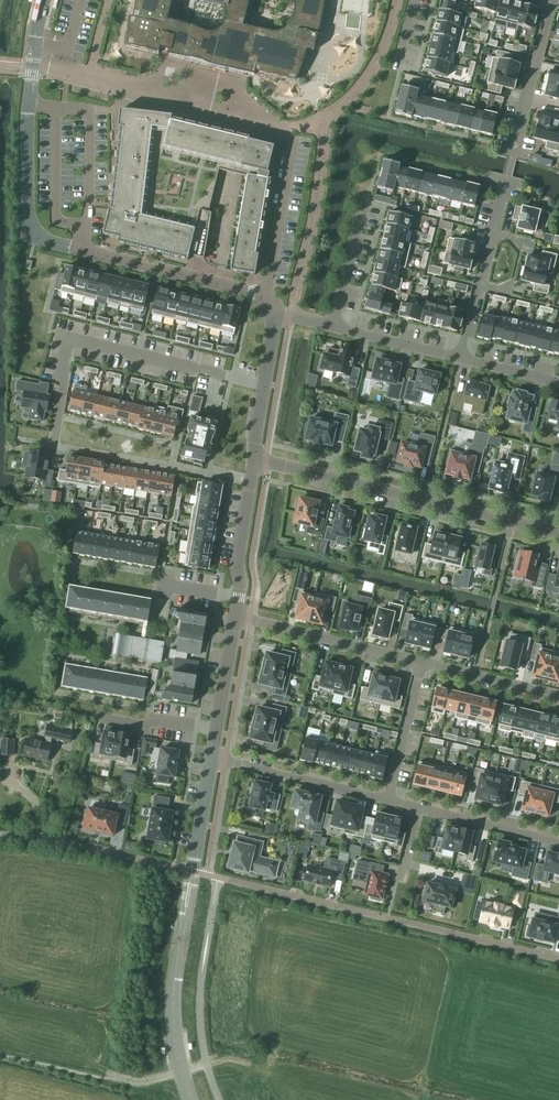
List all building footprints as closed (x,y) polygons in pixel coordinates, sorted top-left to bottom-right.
[(140,4),(138,16),(140,16),(139,20),(129,18),(127,46),(159,54),(160,49),(170,51),(170,54),(216,66),(216,69),(225,71),(226,68),(254,75),(255,71),(295,81),(299,71),(303,61),(305,55),(307,49),(305,48),(307,41),(315,43),(320,22),(324,5),(324,0),(296,0),(296,1),(296,4),(296,7),(296,9),(295,12),(295,14),(294,17),(294,20),(293,22),(292,24),(290,26),(288,28),(286,30),(282,32),(279,33),(277,34),(274,34),(272,34),(243,27),(250,0),(193,0),(225,8),(226,8),(226,9),(226,10),(227,11),(227,12),(227,13),(227,14),(227,15),(227,16),(227,17),(227,18),(227,19),(227,20),(227,21),(227,22),(226,22),(226,23),(226,24),(225,25),(225,26),(224,26),(224,27),(223,28),(222,29),(221,30),(220,31),(219,31),(219,32),(218,32),(217,32),(217,33),(216,33),(215,33),(215,34),(214,34),(213,34),(212,34),(211,34),(210,34),(209,34),(208,34),(207,34),(206,34),(205,34),(204,34),(204,33),(203,33),(202,33),(201,32),(200,32),(199,32),(198,31),(197,31),(196,30),(194,29),(193,29),(192,29),(191,28),(190,28),(188,27),(186,27),(185,27),(184,26),(183,26),(181,26),(180,25),(179,25),(178,25),(177,24),(177,25),(166,22),(171,0),(141,0),(140,4)] [(453,13),(453,10),(456,0),(442,0),(439,10),(453,13)] [(500,1),(497,0),(476,0),(474,9),(496,14),(500,1)] [(500,0),(495,20),(494,26),(506,28),(512,3),(500,0)] [(512,3),(506,28),(516,31),(518,26),(518,27),(523,5),(523,6),(512,3)] [(536,9),(523,5),(518,27),(531,30),(532,25),(535,25),(538,14),(535,14),(536,9)] [(458,28),(459,28),(459,27),(461,15),(453,13),(439,10),(436,23),(458,28)] [(558,15),(557,21),(558,22),(555,33),(551,32),(549,40),(553,41),(558,43),(558,15)] [(433,35),(461,42),(464,29),(459,28),(458,28),(436,23),(433,35)] [(461,42),(433,35),(430,47),(452,53),(458,54),(461,42)] [(525,54),(527,48),(514,44),(512,51),(525,54)] [(427,59),(449,65),(452,53),(430,47),(427,59)] [(483,48),(481,55),(488,56),(490,49),(483,48)] [(496,52),(495,58),(508,61),(509,56),(496,52)] [(517,77),(518,77),(521,65),(495,59),(493,58),(490,71),(517,77)] [(449,65),(427,59),(424,72),(446,77),(449,65)] [(517,77),(490,71),(487,83),(489,84),(502,87),(515,90),(518,77),(517,77)] [(558,87),(558,74),(551,72),(550,76),(547,75),(545,83),(558,87)] [(545,83),(543,92),(546,92),(545,96),(557,99),(556,106),(558,107),(558,87),(545,83)] [(502,87),(489,84),(487,91),(501,95),(502,87)] [(412,116),(417,96),(418,91),(402,87),(395,115),(411,119),(412,116)] [(417,96),(412,116),(423,119),(428,99),(417,96)] [(435,122),(440,101),(428,99),(423,119),(435,122)] [(446,125),(451,104),(440,101),(435,122),(446,125)] [(457,128),(463,107),(451,104),(446,125),(457,128)] [(469,131),(474,110),(463,107),(457,128),(469,131)] [(480,134),(485,112),(484,112),(474,110),(469,131),(479,133),(480,134)] [(558,132),(558,111),(555,110),(553,117),(538,113),(536,121),(538,121),(537,126),(558,132)] [(172,117),(120,111),(118,129),(120,129),(111,210),(110,210),(103,236),(119,240),(118,244),(188,261),(189,256),(204,259),(212,214),(209,213),(219,170),(247,177),(231,272),(255,276),(259,256),(258,256),(262,232),(263,232),(264,224),(263,224),(267,200),(268,200),(269,193),(271,180),(257,178),(259,172),(267,174),(274,148),(248,141),(249,139),(231,134),(171,120),(172,117)] [(485,112),(480,134),(492,136),(497,115),(485,112)] [(537,126),(534,139),(547,142),(545,149),(558,152),(558,132),(537,126)] [(533,156),(531,164),(539,166),(541,158),(533,156)] [(394,188),(399,167),(400,165),(384,161),(377,189),(393,193),(394,188)] [(406,191),(411,170),(399,167),(394,188),(406,191)] [(411,170),(406,191),(417,194),(422,173),(411,170)] [(422,173),(417,194),(429,197),(434,176),(422,173)] [(434,176),(429,197),(440,199),(445,179),(434,176)] [(445,179),(440,199),(451,202),(456,181),(445,179)] [(456,181),(451,202),(462,205),(463,205),(468,184),(467,184),(456,181)] [(468,184),(463,205),(474,208),(480,187),(468,184)] [(390,200),(390,198),(375,195),(373,200),(389,204),(390,200)] [(524,230),(524,233),(532,235),(532,232),(534,233),(539,213),(516,207),(512,220),(519,222),(518,229),(524,230)] [(386,225),(409,230),(412,218),(389,212),(386,225)] [(451,231),(453,224),(440,221),(438,228),(451,231)] [(409,230),(386,225),(383,237),(406,243),(409,230)] [(383,237),(380,250),(403,255),(408,256),(411,244),(406,243),(383,237)] [(449,238),(446,251),(451,252),(474,258),(474,257),(473,257),(476,245),(449,238)] [(380,250),(377,262),(400,267),(405,268),(408,256),(403,255),(380,250)] [(446,251),(443,264),(470,271),(474,258),(451,252),(446,251)] [(522,268),(553,276),(558,255),(543,252),(541,259),(528,256),(525,268),(522,267),(522,268)] [(400,267),(377,262),(374,274),(397,279),(400,267)] [(443,269),(429,266),(428,274),(441,277),(443,269)] [(79,270),(67,267),(65,274),(59,272),(55,289),(61,291),(61,293),(73,296),(79,270)] [(553,276),(522,268),(520,276),(523,277),(522,281),(535,284),(533,292),(548,296),(553,276)] [(80,271),(80,270),(79,270),(73,296),(84,298),(90,273),(80,271)] [(96,301),(102,276),(90,273),(84,298),(96,301)] [(374,274),(371,286),(385,289),(385,290),(399,293),(402,281),(397,279),(374,274)] [(107,304),(113,279),(102,276),(96,301),(97,301),(98,296),(108,299),(107,304)] [(119,307),(125,282),(113,279),(107,304),(119,307)] [(130,310),(137,285),(125,282),(119,307),(120,307),(121,302),(131,304),(130,309),(130,310)] [(465,294),(467,287),(455,284),(454,288),(453,290),(465,294)] [(149,288),(137,285),(130,310),(143,313),(149,288)] [(385,289),(371,286),(366,309),(391,316),(391,315),(390,315),(392,307),(381,304),(385,290),(385,289)] [(170,293),(158,290),(152,315),(164,318),(170,293)] [(182,296),(170,293),(164,318),(176,321),(178,316),(177,315),(182,296)] [(182,296),(177,315),(178,316),(188,318),(193,299),(182,296)] [(205,301),(193,299),(188,318),(187,323),(199,326),(205,301)] [(449,309),(451,302),(439,299),(437,306),(433,326),(445,330),(449,309)] [(205,301),(199,326),(210,329),(216,304),(205,301)] [(425,303),(424,309),(420,323),(422,324),(433,326),(437,306),(425,303)] [(216,304),(210,329),(221,332),(222,332),(228,307),(227,307),(216,304)] [(420,323),(424,309),(402,304),(399,317),(398,317),(420,323)] [(228,307),(222,332),(234,335),(240,310),(228,307)] [(457,333),(458,328),(461,329),(464,317),(461,317),(462,312),(449,309),(445,330),(457,333)] [(495,319),(494,319),(483,316),(477,338),(490,341),(491,339),(490,338),(495,319)] [(501,341),(507,320),(495,317),(494,319),(495,319),(490,338),(491,339),(501,341)] [(513,344),(518,322),(507,320),(501,341),(513,344)] [(525,347),(530,325),(518,322),(513,344),(525,347)] [(536,350),(542,328),(530,325),(525,347),(536,350)] [(548,353),(553,331),(542,328),(536,350),(548,353)] [(553,331),(548,353),(558,355),(558,332),(553,331)] [(327,355),(324,355),(320,370),(349,377),(347,386),(355,388),(360,370),(352,368),(356,353),(341,349),(340,352),(329,349),(327,355)] [(387,398),(399,400),(404,380),(397,379),(400,366),(377,360),(372,379),(390,384),(387,398)] [(422,392),(435,396),(440,376),(419,371),(416,383),(408,381),(403,401),(419,404),(422,392)] [(309,374),(305,390),(306,390),(314,392),(318,377),(309,375),(309,374)] [(468,381),(464,396),(457,394),(453,410),(461,412),(471,414),(471,412),(482,415),(485,401),(486,401),(489,387),(479,385),(479,383),(468,381)] [(39,385),(17,382),(16,391),(24,393),(22,405),(31,407),(29,419),(43,422),(44,412),(46,412),(49,396),(38,394),(39,385)] [(349,389),(347,399),(355,401),(357,391),(349,389)] [(81,414),(86,394),(74,391),(69,411),(81,414)] [(517,394),(513,394),(512,400),(510,400),(508,408),(510,408),(509,412),(517,414),(515,421),(525,424),(523,432),(531,434),(535,415),(528,413),(532,398),(525,396),(526,395),(518,393),(517,394)] [(93,416),(97,397),(86,394),(81,414),(93,416)] [(204,398),(194,396),(190,411),(200,413),(204,398)] [(97,397),(93,416),(104,419),(109,399),(97,397)] [(116,422),(120,402),(109,399),(104,419),(116,422)] [(120,402),(116,422),(127,425),(132,405),(120,402)] [(549,403),(547,412),(550,413),(548,419),(558,422),(556,429),(558,430),(558,403),(552,402),(552,404),(549,403)] [(139,428),(144,408),(132,405),(127,425),(138,428),(139,428)] [(167,414),(161,435),(168,437),(167,438),(172,439),(172,438),(173,438),(175,431),(179,433),(185,410),(169,406),(168,410),(167,414)] [(139,428),(138,428),(138,429),(150,432),(155,411),(144,408),(139,428)] [(161,435),(167,414),(155,411),(150,432),(161,435)] [(333,424),(311,419),(310,424),(307,423),(304,435),(307,436),(306,440),(314,442),(314,445),(322,447),(323,445),(331,447),(333,441),(343,444),(349,417),(335,414),(333,424)] [(452,414),(449,426),(455,427),(458,415),(452,414)] [(181,458),(204,463),(205,456),(208,457),(211,446),(210,446),(212,438),(213,439),(217,424),(191,418),(188,432),(189,433),(186,447),(184,447),(181,458)] [(368,432),(360,430),(354,452),(362,454),(361,458),(372,461),(373,456),(374,457),(377,448),(378,444),(379,439),(388,441),(392,425),(380,422),(378,430),(369,427),(368,432)] [(418,447),(402,443),(397,463),(405,465),(405,467),(412,469),(412,466),(420,468),(422,462),(428,464),(435,438),(421,435),(418,447)] [(478,473),(484,448),(473,445),(469,458),(459,455),(460,453),(450,451),(446,465),(448,465),(446,475),(454,477),(454,479),(461,481),(462,478),(470,480),(472,472),(478,473)] [(30,454),(25,454),(22,467),(27,468),(26,477),(44,480),(42,486),(50,488),(53,472),(46,471),(48,463),(47,463),(48,456),(30,453),(30,454)] [(506,465),(495,463),(489,490),(496,492),(496,493),(504,495),(504,494),(506,494),(510,478),(519,480),(524,458),(508,455),(506,465)] [(76,485),(81,459),(74,458),(75,457),(70,456),(70,457),(68,457),(66,471),(60,470),(58,482),(76,485)] [(81,459),(76,485),(88,487),(93,461),(86,460),(86,459),(82,458),(81,459)] [(93,461),(88,487),(100,489),(101,485),(104,465),(105,465),(105,463),(98,462),(98,461),(93,460),(93,461)] [(112,487),(116,467),(105,465),(104,465),(101,485),(112,487)] [(537,474),(535,481),(533,480),(531,489),(533,489),(532,496),(539,497),(538,501),(548,503),(554,480),(558,482),(558,467),(552,465),(549,477),(537,474)] [(116,467),(112,487),(124,489),(127,469),(116,467)] [(127,469),(124,489),(136,491),(139,471),(127,469)] [(139,471),(136,491),(147,493),(151,473),(139,471)] [(151,473),(147,493),(159,495),(163,475),(151,473)] [(163,475),(159,495),(171,497),(175,477),(163,475)] [(222,487),(198,483),(195,495),(197,495),(220,499),(222,487)] [(61,493),(53,492),(51,502),(59,504),(61,493)] [(220,499),(197,495),(195,507),(218,511),(220,499)] [(300,499),(299,502),(297,501),(295,511),(297,511),(294,523),(308,526),(307,533),(316,536),(320,536),(320,533),(323,521),(316,519),(317,513),(319,503),(300,499)] [(41,502),(28,501),(27,509),(40,511),(41,502)] [(195,507),(193,507),(191,518),(216,523),(218,511),(195,507)] [(327,527),(324,540),(336,543),(338,536),(348,539),(348,538),(350,539),(352,530),(350,529),(354,513),(347,511),(347,509),(339,507),(335,521),(334,527),(334,529),(327,527)] [(370,517),(366,530),(364,530),(362,539),(364,539),(364,541),(368,542),(367,547),(378,550),(376,555),(384,556),(388,538),(382,537),(386,519),(377,517),(377,519),(370,517)] [(215,528),(216,523),(191,518),(189,530),(216,535),(217,529),(215,528)] [(402,525),(401,526),(402,526),(399,535),(397,534),(395,541),(398,542),(396,550),(395,550),(395,551),(393,559),(415,564),(418,553),(412,551),(417,530),(417,529),(416,528),(416,529),(403,525),(402,525)] [(216,535),(189,530),(188,542),(212,546),(213,540),(215,541),(216,535)] [(85,556),(89,534),(77,532),(73,554),(85,556)] [(443,535),(435,533),(432,546),(426,544),(422,558),(441,563),(448,536),(443,535)] [(89,534),(85,556),(97,558),(101,536),(89,534)] [(109,560),(112,538),(101,536),(97,558),(109,560)] [(453,537),(448,536),(441,563),(461,568),(464,554),(458,552),(461,540),(453,537)] [(112,538),(109,560),(120,562),(124,540),(112,538)] [(132,564),(136,542),(124,540),(120,562),(132,564)] [(136,542),(132,564),(144,566),(147,544),(136,542)] [(212,546),(188,542),(185,554),(187,554),(210,558),(212,546)] [(490,563),(495,545),(486,543),(486,546),(481,544),(478,558),(476,558),(474,566),(476,566),(475,569),(484,571),(483,575),(490,577),(494,563),(490,563)] [(147,544),(144,566),(156,568),(160,547),(147,544)] [(538,556),(520,551),(514,579),(521,580),(521,581),(523,582),(523,581),(534,584),(533,587),(541,589),(546,569),(535,567),(538,556)] [(208,570),(210,558),(187,554),(185,566),(191,567),(197,568),(208,570)] [(463,574),(461,581),(469,583),(470,576),(463,574)] [(558,577),(552,575),(548,589),(556,591),(557,586),(558,587),(558,574),(558,577)] [(82,612),(86,587),(74,585),(74,587),(69,586),(65,609),(75,611),(74,612),(80,613),(80,612),(82,612)] [(86,587),(82,612),(84,612),(83,613),(89,614),(89,613),(98,615),(102,592),(98,591),(98,589),(86,587)] [(304,590),(296,588),(293,603),(299,604),(296,619),(309,623),(309,622),(315,596),(303,593),(304,590)] [(399,591),(397,600),(405,602),(407,593),(399,591)] [(102,592),(98,615),(100,615),(100,616),(106,617),(106,616),(115,617),(118,594),(102,592)] [(333,612),(337,599),(316,593),(315,596),(309,622),(323,626),(326,611),(333,612)] [(118,594),(115,617),(116,618),(116,619),(122,620),(122,619),(131,620),(135,597),(118,594)] [(135,597),(131,620),(132,620),(132,622),(138,622),(138,621),(144,622),(148,623),(151,600),(135,597)] [(355,605),(344,602),(341,614),(343,614),(340,629),(348,631),(349,630),(356,632),(357,624),(359,624),(360,618),(365,620),(369,605),(362,603),(360,609),(354,607),(355,605)] [(399,622),(402,607),(390,604),(388,612),(379,610),(373,636),(380,637),(379,639),(386,641),(386,639),(388,639),(392,620),(399,622)] [(207,615),(177,610),(176,619),(179,619),(178,628),(181,629),(177,650),(177,651),(188,653),(200,655),(207,615)] [(412,622),(413,616),(405,614),(402,629),(409,631),(406,644),(418,647),(424,621),(423,621),(422,625),(412,622)] [(435,628),(436,624),(424,621),(418,647),(423,648),(423,650),(429,652),(433,635),(440,636),(441,630),(435,628)] [(131,657),(161,662),(164,644),(158,643),(158,645),(151,644),(151,642),(144,641),(145,636),(148,623),(144,622),(142,636),(141,640),(135,639),(117,636),(117,639),(114,638),(113,645),(116,645),(114,654),(131,657)] [(455,656),(460,630),(450,628),(449,632),(441,630),(440,636),(448,638),(443,655),(450,657),(450,655),(455,656)] [(473,638),(474,634),(460,630),(455,656),(468,659),(471,646),(478,648),(481,639),(473,638)] [(530,639),(519,636),(517,643),(506,640),(506,642),(504,642),(502,649),(504,650),(500,666),(516,670),(521,648),(528,649),(530,639)] [(546,681),(552,656),(540,653),(541,647),(533,645),(530,661),(537,662),(533,677),(546,681)] [(177,650),(170,649),(168,660),(175,661),(176,660),(187,662),(188,653),(177,651),(177,650)] [(295,654),(283,651),(281,657),(267,654),(266,659),(264,658),(261,668),(290,676),(290,675),(285,674),(287,666),(292,667),(295,654)] [(552,656),(546,681),(558,684),(558,657),(552,656)] [(198,665),(176,661),(172,682),(169,682),(167,691),(164,690),(163,699),(192,705),(198,665)] [(339,666),(326,663),(322,678),(315,676),(312,690),(319,692),(321,687),(333,690),(339,666)] [(78,690),(82,667),(73,666),(73,665),(67,664),(67,665),(65,664),(61,687),(78,690)] [(82,667),(78,690),(94,693),(98,670),(89,668),(89,667),(84,666),(83,667),(82,667)] [(352,669),(339,666),(333,690),(346,693),(344,698),(352,700),(356,686),(349,684),(352,669)] [(290,676),(261,668),(259,678),(261,678),(260,683),(274,687),(272,693),(274,694),(272,699),(283,702),(284,697),(285,697),(290,676)] [(98,670),(94,693),(111,696),(114,673),(106,671),(106,670),(100,669),(100,670),(98,670)] [(114,673),(111,696),(127,698),(131,676),(122,674),(122,673),(116,672),(116,673),(114,673)] [(373,674),(369,689),(363,688),(360,700),(380,705),(386,678),(373,674)] [(131,676),(127,698),(144,701),(147,678),(138,677),(138,676),(132,675),(132,676),(131,676)] [(386,678),(380,705),(399,710),(402,697),(396,696),(400,681),(386,678)] [(449,691),(437,688),(431,713),(443,716),(445,710),(449,691)] [(449,691),(445,710),(456,713),(460,694),(449,691)] [(472,697),(460,694),(456,713),(455,718),(466,721),(472,697)] [(484,700),(472,697),(466,721),(478,724),(484,700)] [(496,703),(484,700),(478,724),(490,727),(496,703)] [(286,709),(273,706),(272,712),(258,708),(256,714),(255,713),(252,723),(281,730),(286,709)] [(516,709),(504,706),(498,730),(510,734),(511,731),(516,709)] [(528,712),(516,709),(511,731),(522,734),(528,712)] [(539,714),(528,712),(522,734),(521,737),(533,740),(534,734),(539,714)] [(545,716),(539,714),(534,734),(546,737),(551,715),(545,714),(545,716)] [(551,715),(545,741),(557,743),(558,734),(558,720),(557,719),(557,717),(551,715)] [(346,726),(346,728),(357,731),(359,724),(347,721),(346,726)] [(281,730),(252,723),(250,733),(252,733),(250,738),(264,742),(263,748),(276,751),(281,730)] [(69,743),(72,730),(47,725),(44,738),(45,738),(44,742),(27,738),(23,758),(34,760),(34,759),(47,761),(52,739),(69,743)] [(432,735),(438,737),(440,730),(432,728),(431,735),(432,735)] [(112,761),(117,735),(104,732),(102,745),(95,744),(93,759),(100,760),(100,759),(112,761)] [(122,734),(117,734),(117,735),(112,761),(124,763),(124,764),(132,765),(134,750),(128,749),(130,736),(128,736),(128,734),(122,733),(122,734)] [(318,742),(319,742),(320,738),(307,735),(300,760),(313,764),(314,762),(313,762),(318,742)] [(1,738),(0,743),(0,753),(11,756),(15,740),(1,738)] [(157,741),(144,739),(142,752),(149,753),(150,747),(156,748),(157,741)] [(325,764),(329,745),(319,742),(318,742),(313,762),(314,762),(325,764)] [(329,745),(325,764),(336,767),(341,747),(329,745)] [(348,770),(352,750),(341,747),(336,767),(348,770)] [(161,749),(157,773),(157,775),(175,778),(176,768),(177,769),(178,762),(177,761),(179,752),(161,749)] [(359,773),(364,753),(352,750),(348,770),(359,773)] [(371,776),(370,776),(369,777),(382,781),(389,755),(376,752),(375,756),(376,756),(371,776)] [(364,753),(359,773),(370,776),(371,776),(376,756),(375,756),(364,753)] [(551,768),(558,770),(558,761),(558,763),(552,762),(551,768)] [(419,762),(414,785),(426,788),(431,765),(419,762)] [(431,765),(426,788),(437,791),(443,768),(431,765)] [(443,768),(437,791),(449,794),(454,771),(455,770),(443,767),(443,768)] [(475,769),(472,783),(479,784),(475,799),(488,803),(495,774),(475,769)] [(454,771),(449,794),(461,797),(466,774),(454,771)] [(495,774),(488,803),(502,806),(505,791),(512,792),(516,779),(495,774)] [(522,781),(519,794),(525,796),(522,811),(535,814),(542,786),(522,781)] [(256,782),(250,807),(265,811),(265,809),(276,812),(280,796),(273,794),(273,795),(269,794),(271,786),(256,782)] [(535,814),(548,817),(552,802),(558,804),(558,801),(558,791),(542,786),(535,814)] [(305,794),(296,792),(292,808),(301,810),(299,821),(309,823),(307,830),(319,833),(324,814),(317,813),(321,798),(312,795),(305,793),(305,794)] [(168,843),(174,809),(168,808),(169,799),(154,796),(147,839),(155,841),(155,844),(165,846),(165,843),(168,843)] [(350,805),(337,802),(333,817),(326,815),(324,824),(345,829),(350,805)] [(117,815),(88,809),(84,829),(113,836),(116,824),(124,826),(128,806),(120,804),(117,815)] [(364,808),(350,805),(345,829),(365,834),(367,825),(360,823),(364,808)] [(389,817),(377,814),(374,827),(367,825),(365,834),(384,838),(389,817)] [(401,820),(389,817),(384,838),(403,843),(405,834),(398,832),(401,820)] [(266,826),(265,832),(273,835),(275,828),(266,826)] [(460,830),(459,830),(447,827),(444,840),(437,838),(434,853),(441,855),(442,849),(454,852),(460,830)] [(460,830),(454,852),(466,855),(465,860),(472,862),(476,847),(469,846),(473,833),(471,832),(471,831),(465,829),(465,831),(459,829),(459,830),(460,830)] [(260,857),(263,843),(237,836),(236,843),(233,842),(226,869),(249,875),(249,873),(276,879),(281,862),(260,857)] [(434,837),(428,836),(426,846),(432,847),(434,837)] [(125,841),(123,850),(132,852),(134,843),(125,841)] [(498,841),(496,850),(495,849),(492,860),(494,860),(493,862),(514,867),(512,874),(519,875),(518,878),(527,880),(531,864),(523,862),(526,851),(509,847),(510,844),(498,841)] [(477,854),(484,856),(486,844),(480,843),(477,854)] [(302,844),(300,851),(308,853),(310,846),(302,844)] [(533,880),(546,883),(549,873),(558,875),(558,855),(558,856),(548,853),(545,867),(536,865),(533,880)] [(345,863),(326,859),(323,870),(307,866),(303,881),(329,887),(331,877),(341,880),(345,863)] [(383,900),(389,875),(382,873),(384,867),(358,861),(355,875),(369,878),(365,895),(373,897),(372,900),(380,902),(381,899),(383,900)] [(463,876),(461,883),(474,887),(476,879),(463,876)] [(455,891),(427,884),(423,901),(435,904),(433,912),(444,915),(446,907),(451,908),(455,891)] [(521,908),(524,894),(516,892),(513,906),(521,908)] [(494,905),(484,902),(482,912),(481,911),(481,913),(482,913),(480,922),(489,925),(490,927),(492,929),(494,930),(497,929),(499,927),(509,929),(513,909),(503,907),(504,906),(494,904),(494,905)] [(527,937),(555,944),(558,927),(558,916),(558,918),(546,915),(544,921),(534,919),(532,925),(530,925),(527,937)]
